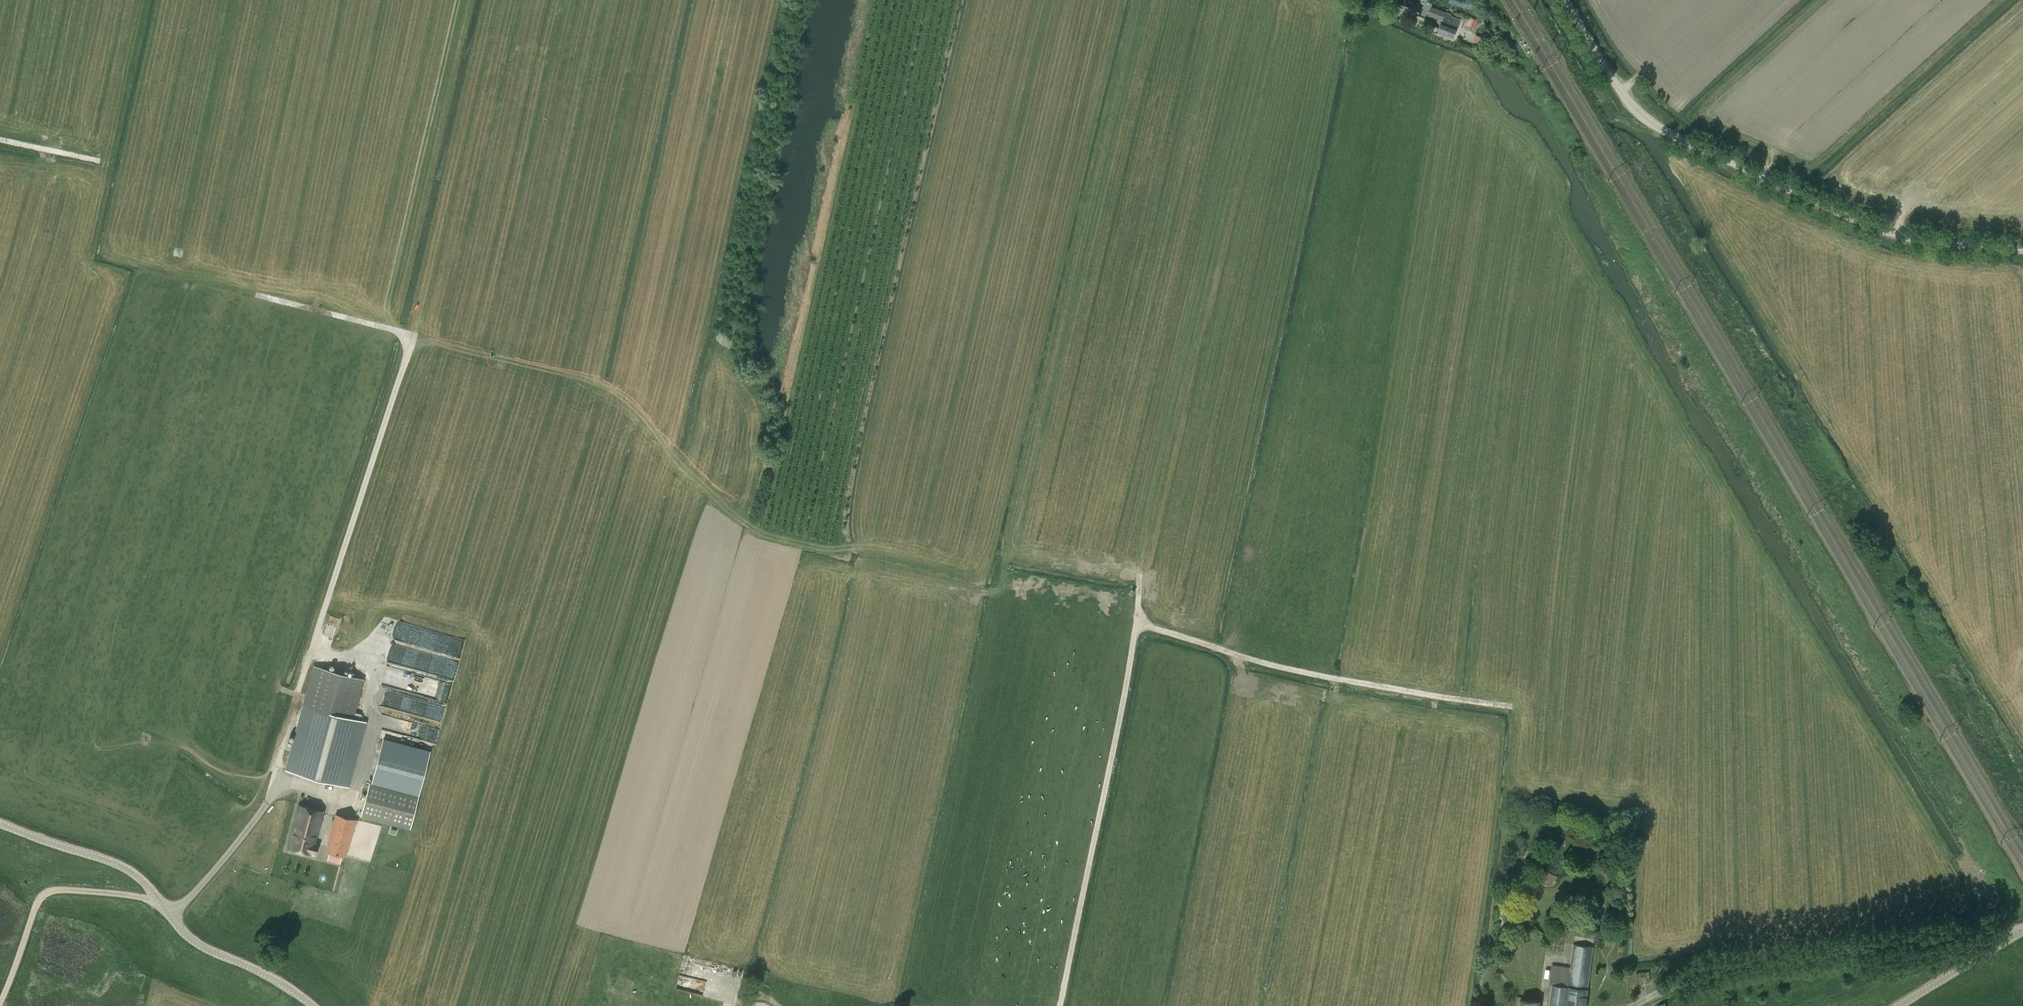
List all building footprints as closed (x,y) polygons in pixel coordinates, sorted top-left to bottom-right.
[(1407,3),(1401,0),(1394,0),(1392,3),(1418,15),(1421,8),(1407,2),(1407,3)] [(1461,20),(1461,19),(1445,14),(1446,12),(1431,7),(1429,14),(1443,19),(1438,32),(1454,38),(1458,27),(1457,27),(1460,19),(1461,20)] [(1467,25),(1478,28),(1479,23),(1477,23),(1478,19),(1470,17),(1469,20),(1468,19),(1467,25)] [(331,615),(325,633),(334,636),(340,618),(331,615)] [(397,620),(391,637),(407,643),(413,626),(397,620)] [(406,691),(448,701),(458,660),(451,659),(453,649),(461,651),(463,639),(444,634),(442,642),(431,639),(428,653),(434,655),(433,661),(422,658),(418,672),(411,670),(406,691)] [(287,769),(331,781),(348,785),(365,720),(353,717),(364,678),(315,665),(287,769)] [(413,737),(437,742),(440,728),(416,723),(413,737)] [(373,783),(371,783),(362,815),(410,828),(431,751),(384,739),(373,783)] [(315,854),(318,843),(314,842),(323,810),(300,804),(288,847),(315,854)] [(356,822),(357,819),(336,814),(327,850),(345,855),(354,821),(356,822)] [(1592,946),(1573,944),(1570,967),(1552,964),(1550,984),(1552,984),(1549,1005),(1585,1005),(1592,946)] [(683,974),(680,984),(704,991),(707,981),(683,974)] [(1540,1000),(1522,998),(1521,1005),(1539,1005),(1540,1000)]
